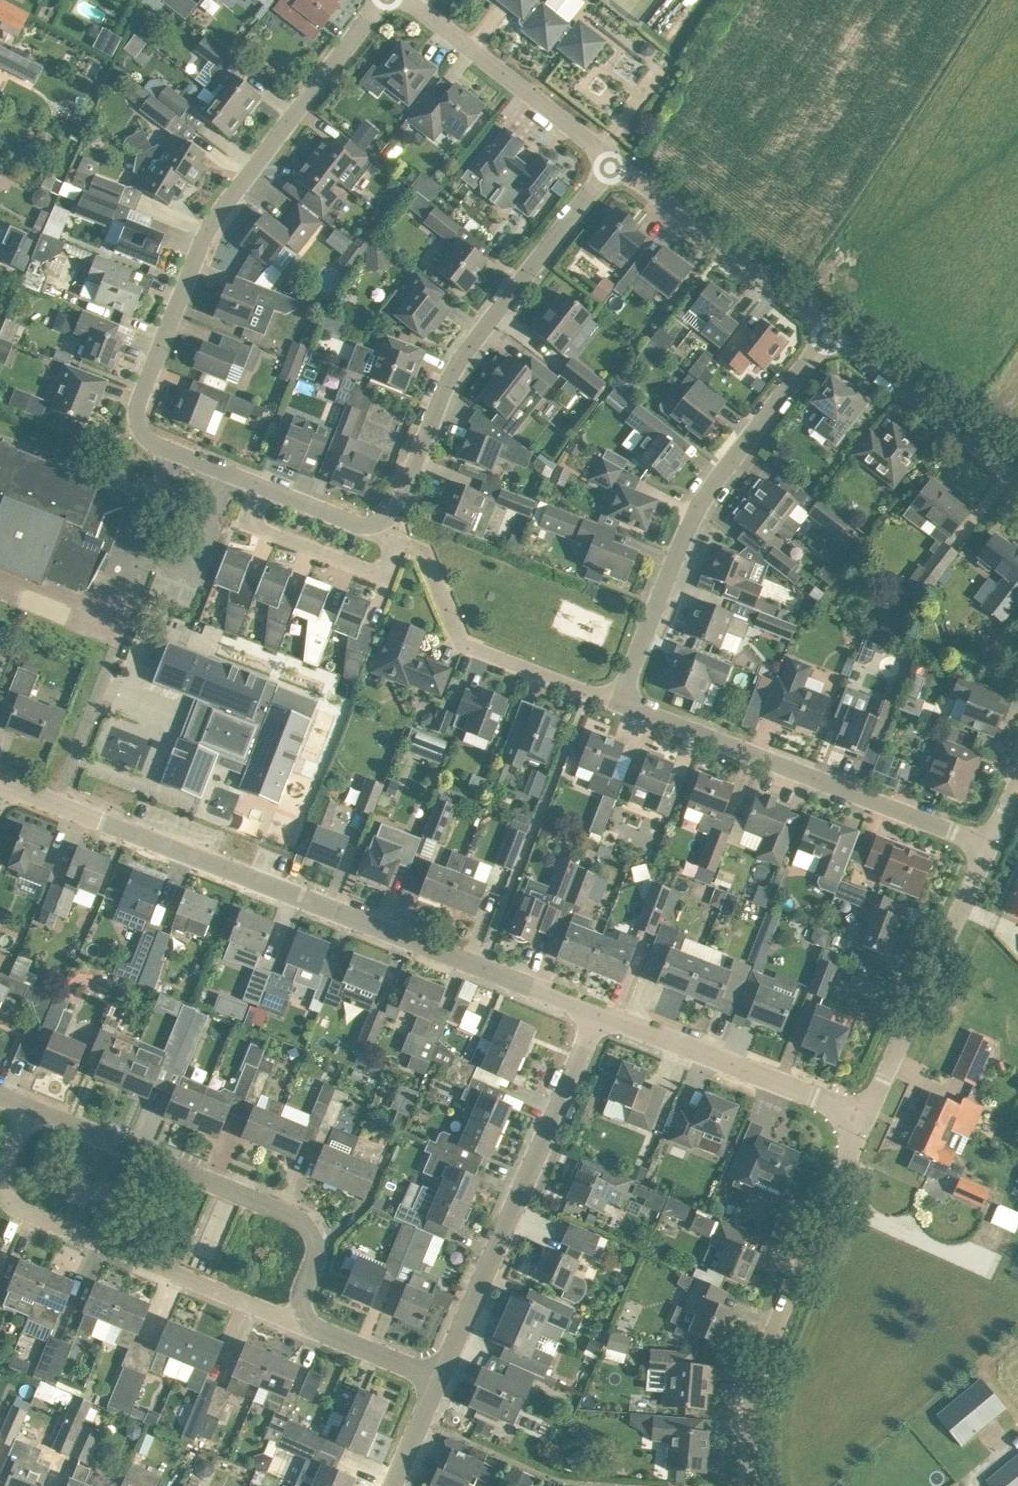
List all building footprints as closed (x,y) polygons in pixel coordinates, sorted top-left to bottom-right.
[(338,0),(281,0),(275,9),(301,29),(309,19),(321,29),(339,7),(335,4),(338,0)] [(605,41),(579,19),(571,28),(569,27),(571,24),(570,23),(584,3),(580,0),(548,0),(545,4),(542,2),(540,4),(538,2),(540,0),(499,0),(522,18),(520,20),(520,24),(525,28),(523,30),(548,50),(556,39),(563,44),(560,48),(584,67),(605,41)] [(20,29),(28,15),(0,1),(0,19),(20,29)] [(112,33),(102,52),(112,57),(122,38),(112,33)] [(224,72),(219,68),(229,56),(205,37),(195,50),(209,60),(195,79),(204,87),(245,118),(261,97),(245,85),(226,70),(224,72)] [(408,104),(435,69),(404,45),(398,46),(378,71),(389,80),(385,86),(408,104)] [(19,71),(20,70),(25,60),(26,58),(0,46),(0,62),(19,71)] [(167,86),(167,87),(158,80),(150,80),(143,89),(176,114),(181,118),(191,104),(167,86)] [(176,114),(143,89),(137,85),(128,97),(142,108),(140,109),(165,128),(176,114)] [(459,138),(471,123),(483,107),(455,85),(440,104),(428,94),(415,110),(408,119),(436,140),(446,128),(459,138)] [(229,139),(245,118),(204,87),(196,97),(202,100),(194,111),(229,139)] [(358,127),(350,138),(365,150),(373,139),(358,127)] [(490,199),(489,200),(493,204),(494,202),(502,208),(515,207),(527,216),(548,190),(546,188),(559,171),(540,156),(528,172),(512,159),(524,143),(505,129),(490,148),(488,146),(476,162),(469,170),(481,180),(483,193),(490,199)] [(205,154),(188,144),(172,135),(164,148),(157,145),(145,151),(143,154),(189,181),(189,182),(193,185),(205,165),(200,162),(205,154)] [(375,159),(366,152),(350,140),(341,151),(325,139),(309,159),(338,181),(351,191),(375,159)] [(35,167),(44,165),(39,142),(18,147),(23,165),(34,162),(35,167)] [(189,181),(143,154),(139,152),(136,156),(133,172),(141,177),(136,186),(151,195),(168,205),(173,198),(177,200),(189,182),(189,181)] [(330,191),(338,181),(309,159),(294,179),(309,191),(300,202),(330,226),(340,213),(331,207),(338,197),(330,191)] [(95,176),(78,169),(72,186),(84,190),(118,203),(124,187),(95,175),(95,176)] [(63,183),(55,179),(49,191),(57,195),(63,183)] [(559,181),(551,191),(561,198),(569,188),(559,181)] [(131,209),(118,203),(84,190),(75,215),(108,228),(103,241),(116,246),(114,251),(152,266),(155,268),(160,255),(157,253),(160,245),(164,233),(145,226),(127,219),(131,209)] [(437,207),(436,208),(429,203),(421,213),(428,218),(425,222),(449,240),(460,225),(437,207)] [(265,216),(242,245),(258,257),(244,280),(255,284),(268,289),(280,274),(297,252),(320,223),(313,218),(298,206),(280,228),(265,216)] [(63,210),(56,208),(51,222),(58,225),(63,223),(66,215),(63,210)] [(42,209),(33,230),(41,234),(42,234),(46,225),(51,213),(42,209)] [(638,226),(616,209),(613,212),(611,210),(603,221),(605,223),(588,244),(610,261),(611,261),(620,268),(627,259),(628,260),(645,239),(635,230),(638,226)] [(46,225),(42,234),(44,235),(59,240),(62,231),(46,225)] [(27,254),(33,241),(15,233),(1,262),(23,272),(31,256),(27,254)] [(59,240),(44,235),(42,234),(41,234),(38,241),(31,258),(43,263),(60,254),(63,248),(65,243),(59,240)] [(363,252),(372,241),(368,238),(356,240),(353,243),(363,252)] [(485,261),(469,249),(458,240),(436,269),(449,280),(465,292),(477,276),(475,274),(485,261)] [(363,252),(353,243),(351,242),(339,259),(352,267),(363,252)] [(65,243),(63,248),(65,249),(67,253),(93,263),(94,261),(96,255),(65,243)] [(669,298),(680,285),(692,269),(663,246),(642,273),(640,275),(669,298)] [(132,269),(114,262),(96,255),(94,261),(93,263),(81,295),(132,316),(143,290),(127,284),(132,269)] [(31,258),(21,285),(41,293),(47,277),(38,274),(43,263),(31,258)] [(632,266),(613,290),(623,298),(640,275),(642,273),(632,266)] [(6,284),(9,277),(0,273),(0,282),(6,284)] [(439,290),(423,278),(416,273),(400,294),(396,290),(379,311),(384,315),(383,317),(388,322),(391,320),(395,323),(398,319),(408,327),(423,339),(433,327),(436,329),(447,315),(430,301),(439,290)] [(274,291),(255,284),(236,276),(232,288),(226,286),(214,316),(232,323),(264,335),(274,310),(268,308),(274,291)] [(615,285),(605,276),(591,294),(602,302),(615,285)] [(698,299),(690,309),(710,325),(703,333),(721,347),(726,341),(738,325),(726,315),(735,303),(710,283),(698,299)] [(591,316),(579,307),(564,295),(545,319),(541,317),(531,330),(561,353),(591,316)] [(120,325),(101,318),(83,310),(74,332),(89,338),(81,358),(92,363),(111,370),(122,342),(114,339),(120,325)] [(0,330),(0,337),(10,341),(16,326),(3,321),(0,330)] [(735,335),(719,357),(740,373),(751,359),(763,368),(774,354),(776,355),(785,343),(777,337),(779,334),(776,332),(775,333),(761,322),(752,334),(742,326),(735,335)] [(360,348),(351,371),(359,374),(370,378),(385,384),(404,391),(415,363),(419,364),(424,351),(405,343),(382,334),(374,353),(368,351),(360,348)] [(252,347),(242,343),(223,336),(218,347),(204,341),(199,352),(197,351),(193,360),(196,361),(193,367),(212,375),(226,380),(226,379),(237,384),(243,368),(252,347)] [(10,353),(14,342),(10,341),(0,337),(0,349),(10,353)] [(633,338),(627,341),(628,348),(634,351),(639,347),(639,340),(633,338)] [(309,347),(296,342),(292,341),(287,355),(303,362),(309,347)] [(697,375),(709,353),(702,348),(689,371),(697,375)] [(57,349),(53,358),(67,363),(70,355),(57,349)] [(298,375),(303,362),(287,355),(278,377),(290,382),(294,374),(298,375)] [(496,379),(481,398),(496,410),(498,412),(491,421),(506,434),(507,434),(515,424),(508,419),(531,390),(542,398),(558,378),(547,369),(531,357),(522,367),(509,357),(501,368),(499,367),(492,376),(496,379)] [(578,387),(592,398),(603,384),(572,359),(561,373),(568,379),(578,387)] [(107,380),(88,373),(65,363),(57,382),(62,384),(52,410),(67,416),(85,423),(97,393),(101,394),(107,380)] [(624,373),(615,386),(627,395),(636,383),(624,373)] [(688,375),(670,398),(681,407),(674,416),(701,438),(703,435),(706,436),(708,435),(711,433),(712,431),(712,428),(711,425),(718,416),(712,411),(722,399),(699,381),(698,382),(688,375)] [(840,441),(857,418),(869,402),(857,393),(855,396),(830,377),(810,403),(826,415),(819,425),(840,441)] [(343,379),(334,402),(345,406),(346,404),(354,384),(343,379)] [(568,379),(560,390),(570,397),(578,387),(568,379)] [(265,408),(231,395),(194,380),(189,392),(184,390),(172,420),(204,433),(213,410),(223,414),(225,410),(247,419),(250,413),(261,418),(265,408)] [(335,435),(320,472),(334,477),(332,482),(362,494),(375,463),(353,454),(357,443),(350,441),(361,411),(367,413),(375,392),(354,384),(346,404),(345,406),(335,435)] [(48,401),(16,388),(9,405),(41,418),(48,401)] [(671,430),(643,408),(639,405),(625,422),(644,437),(631,453),(636,457),(634,459),(647,469),(649,466),(668,480),(686,457),(678,451),(686,441),(671,430)] [(283,444),(277,460),(300,469),(306,452),(319,457),(318,462),(319,462),(326,443),(331,430),(306,420),(294,415),(290,426),(289,429),(287,428),(282,430),(279,439),(281,443),(283,444)] [(514,439),(506,434),(491,421),(479,436),(469,432),(458,459),(492,472),(499,453),(507,456),(516,459),(522,446),(514,439)] [(893,486),(899,478),(912,462),(908,460),(911,457),(910,456),(915,449),(904,440),(907,436),(892,425),(881,440),(870,432),(853,455),(893,486)] [(20,451),(0,444),(0,569),(40,584),(42,577),(77,591),(79,584),(87,589),(98,570),(97,569),(102,555),(108,558),(133,495),(20,451)] [(608,452),(604,459),(606,460),(622,468),(625,461),(608,452)] [(602,458),(591,479),(617,493),(608,516),(601,513),(597,524),(606,527),(616,531),(620,520),(626,523),(645,530),(656,501),(621,487),(623,483),(617,480),(623,469),(622,468),(606,460),(604,459),(602,458)] [(461,465),(458,472),(483,481),(486,482),(488,476),(461,465)] [(564,487),(571,471),(555,465),(549,480),(564,487)] [(798,503),(782,491),(766,479),(763,483),(759,480),(749,493),(753,496),(750,499),(794,533),(808,514),(807,514),(796,505),(798,503)] [(945,491),(946,488),(935,480),(932,481),(931,482),(930,482),(918,498),(903,518),(920,530),(928,519),(950,535),(969,511),(967,510),(966,512),(944,495),(946,493),(944,492),(945,491)] [(441,523),(464,532),(468,522),(470,523),(475,509),(483,512),(488,499),(529,515),(527,522),(531,523),(539,503),(535,502),(503,489),(483,481),(478,494),(449,483),(438,510),(445,513),(441,523)] [(813,481),(809,487),(812,494),(817,496),(824,490),(821,483),(813,481)] [(839,538),(851,523),(819,498),(807,514),(808,514),(839,538)] [(748,502),(744,499),(734,513),(738,516),(734,520),(766,544),(776,532),(785,539),(790,539),(794,533),(750,499),(748,502)] [(579,517),(548,504),(540,501),(539,503),(531,523),(539,526),(591,547),(584,566),(603,573),(602,575),(603,576),(607,577),(608,575),(624,582),(636,552),(613,543),(617,531),(579,517)] [(987,609),(1003,621),(1017,601),(1017,553),(1017,554),(995,536),(979,557),(1005,577),(983,605),(987,609)] [(926,597),(957,554),(943,543),(925,568),(919,565),(906,583),(908,584),(901,594),(919,607),(926,597)] [(253,599),(259,584),(244,578),(252,556),(228,546),(214,584),(229,590),(225,631),(239,636),(253,599)] [(747,548),(739,554),(722,547),(721,551),(718,550),(711,568),(707,567),(704,576),(726,585),(722,597),(759,611),(772,616),(776,606),(758,599),(763,586),(761,585),(768,564),(764,560),(747,548)] [(774,548),(764,560),(768,564),(786,578),(796,565),(774,548)] [(841,571),(829,561),(828,562),(827,564),(826,567),(826,570),(826,573),(826,576),(827,578),(829,581),(831,583),(841,571)] [(278,652),(293,614),(298,600),(283,594),(292,571),(268,562),(259,584),(253,599),(269,605),(264,646),(278,652)] [(873,577),(873,568),(869,564),(863,568),(861,576),(864,580),(869,581),(873,577)] [(318,667),(332,630),(338,615),(323,609),(331,587),(307,577),(298,600),(293,614),(308,620),(304,662),(318,667)] [(357,682),(371,648),(378,629),(377,629),(376,630),(362,624),(371,602),(347,592),(338,615),(332,630),(348,636),(344,677),(357,682)] [(732,614),(702,602),(699,601),(686,634),(719,647),(736,653),(741,639),(744,639),(750,623),(731,616),(732,614)] [(759,611),(753,626),(790,641),(796,626),(772,616),(759,611)] [(440,695),(443,688),(450,669),(427,661),(426,663),(414,658),(424,633),(395,622),(387,644),(383,642),(372,672),(408,685),(409,683),(440,695)] [(935,642),(929,625),(914,630),(915,632),(909,640),(919,644),(920,647),(935,642)] [(885,647),(866,639),(857,662),(864,665),(871,661),(875,652),(882,654),(885,647)] [(169,641),(152,683),(194,699),(198,701),(183,739),(178,738),(160,783),(170,787),(171,785),(197,796),(197,798),(201,799),(215,764),(219,755),(247,766),(243,775),(238,789),(279,804),(284,792),(312,719),(319,702),(277,686),(277,687),(267,683),(268,680),(169,641)] [(671,671),(667,670),(662,682),(666,683),(664,688),(696,701),(701,688),(705,689),(708,688),(710,681),(722,686),(730,665),(698,652),(693,663),(677,657),(671,671)] [(762,713),(761,716),(782,725),(794,730),(796,725),(815,732),(822,713),(828,697),(803,688),(810,667),(789,660),(782,679),(776,677),(774,682),(769,696),(768,698),(762,713)] [(65,712),(51,707),(49,710),(28,702),(38,676),(18,668),(6,699),(7,699),(11,691),(21,695),(7,728),(38,740),(40,736),(53,741),(65,712)] [(760,676),(754,690),(769,696),(774,682),(760,676)] [(1001,692),(983,685),(960,676),(953,695),(968,701),(960,723),(993,736),(1004,708),(994,704),(999,692),(1001,693),(1001,692)] [(457,715),(453,726),(464,731),(466,732),(464,736),(475,741),(477,736),(490,741),(500,715),(503,716),(508,704),(505,703),(506,700),(486,692),(480,690),(478,694),(466,690),(459,708),(456,714),(457,715)] [(882,744),(889,725),(896,706),(878,699),(871,717),(849,709),(842,727),(835,745),(863,756),(869,739),(882,744)] [(445,734),(453,713),(441,709),(433,730),(445,734)] [(550,743),(551,738),(559,720),(533,710),(528,725),(515,720),(507,738),(499,760),(492,779),(503,784),(510,765),(519,768),(526,752),(546,760),(552,744),(550,743)] [(437,715),(429,712),(423,715),(420,723),(432,727),(437,715)] [(755,735),(772,740),(777,724),(760,719),(755,735)] [(972,750),(976,739),(946,727),(942,738),(972,750)] [(411,728),(402,750),(439,764),(447,742),(411,728)] [(578,766),(574,777),(590,783),(588,789),(616,800),(623,782),(612,778),(625,745),(591,732),(589,737),(587,737),(582,749),(584,749),(584,751),(578,766)] [(963,800),(971,779),(966,777),(976,752),(972,750),(942,738),(935,755),(941,757),(929,787),(963,800)] [(660,759),(661,756),(650,752),(649,755),(647,754),(640,773),(635,786),(650,792),(644,807),(667,816),(674,797),(681,779),(670,774),(674,764),(660,759)] [(897,774),(903,761),(881,753),(870,779),(895,789),(901,775),(897,774)] [(539,796),(546,773),(534,770),(527,793),(539,796)] [(720,819),(723,812),(733,787),(700,774),(688,807),(689,807),(685,818),(700,824),(697,830),(711,836),(700,866),(715,872),(729,836),(715,830),(719,819),(720,819)] [(370,814),(381,784),(368,779),(356,808),(370,814)] [(390,780),(385,792),(395,796),(399,783),(390,780)] [(776,799),(764,795),(763,798),(757,796),(744,830),(765,838),(757,857),(780,865),(785,851),(800,813),(774,803),(776,799)] [(329,820),(336,802),(325,797),(318,816),(317,816),(312,828),(317,829),(307,856),(337,867),(347,840),(326,832),(330,821),(329,820)] [(439,841),(452,806),(438,800),(424,835),(439,841)] [(596,814),(589,832),(602,837),(609,819),(596,814)] [(858,835),(842,829),(810,817),(797,850),(821,859),(814,875),(839,884),(858,835)] [(511,869),(525,834),(510,828),(496,864),(511,869)] [(24,829),(9,868),(21,873),(20,877),(46,887),(54,865),(43,861),(44,858),(51,839),(24,829)] [(409,868),(421,839),(401,831),(397,841),(377,833),(370,852),(368,851),(359,876),(388,887),(397,863),(409,868)] [(928,855),(889,840),(876,836),(875,841),(866,865),(879,870),(880,868),(884,870),(878,882),(918,897),(930,863),(926,861),(928,855)] [(99,886),(101,880),(109,861),(78,849),(63,889),(52,884),(45,903),(42,908),(43,909),(38,921),(51,926),(56,914),(65,917),(74,894),(77,895),(83,880),(99,886)] [(447,906),(465,856),(452,851),(445,870),(432,865),(420,895),(447,906)] [(485,885),(472,880),(479,861),(465,856),(447,906),(473,916),(481,897),(485,885)] [(565,900),(577,868),(578,865),(561,858),(547,893),(565,900)] [(583,907),(587,899),(593,883),(596,875),(577,868),(565,900),(583,907)] [(155,906),(157,901),(164,882),(133,870),(125,889),(123,894),(124,895),(114,921),(142,932),(130,964),(117,964),(114,974),(137,983),(157,930),(147,926),(148,921),(149,921),(155,906)] [(1003,910),(1017,917),(1017,877),(1003,910)] [(770,890),(764,906),(774,910),(780,895),(776,893),(780,883),(774,880),(771,888),(770,890)] [(835,894),(834,897),(863,908),(860,917),(871,922),(862,946),(872,950),(890,957),(896,941),(893,939),(901,918),(891,914),(895,901),(876,894),(840,881),(835,894)] [(661,918),(671,890),(653,882),(648,895),(635,927),(654,934),(661,918)] [(758,885),(752,902),(764,906),(770,890),(758,885)] [(721,909),(727,892),(715,888),(709,904),(721,909)] [(208,926),(210,922),(217,903),(185,891),(178,909),(176,913),(177,913),(171,928),(184,933),(185,931),(203,938),(208,925),(208,926)] [(739,897),(727,892),(721,910),(732,914),(739,897)] [(516,915),(509,934),(512,936),(515,939),(519,942),(523,943),(528,941),(531,943),(535,931),(551,937),(561,910),(555,908),(550,906),(524,896),(516,915)] [(754,963),(775,911),(768,909),(748,960),(754,963)] [(779,918),(781,914),(775,911),(754,963),(753,966),(760,968),(779,918)] [(261,952),(265,943),(272,924),(241,912),(234,931),(230,940),(231,940),(223,959),(237,964),(244,945),(261,952)] [(589,970),(602,937),(586,931),(590,921),(574,915),(565,939),(558,958),(589,970)] [(687,995),(700,961),(679,953),(687,934),(662,925),(657,937),(650,956),(665,962),(657,983),(687,995)] [(829,933),(816,928),(812,937),(815,943),(824,947),(829,933)] [(155,975),(170,935),(157,930),(137,983),(148,987),(153,974),(155,975)] [(621,982),(628,963),(637,939),(622,933),(618,943),(602,937),(589,970),(621,982)] [(258,1006),(258,1007),(279,1016),(283,1017),(289,1001),(286,1000),(293,982),(317,991),(323,975),(318,973),(321,964),(328,945),(298,934),(291,952),(287,962),(288,962),(282,976),(271,972),(258,1006)] [(854,947),(849,958),(861,963),(872,967),(876,956),(865,952),(862,951),(854,947)] [(837,966),(831,964),(836,952),(825,948),(808,991),(825,998),(837,966)] [(386,967),(354,955),(350,967),(338,963),(333,979),(323,1003),(339,1009),(343,998),(339,996),(344,982),(376,994),(386,967)] [(736,1000),(743,982),(749,967),(726,958),(721,969),(700,961),(687,995),(717,1006),(721,995),(736,1000)] [(867,978),(872,967),(861,963),(857,974),(867,978)] [(255,966),(242,1000),(258,1006),(271,972),(255,966)] [(746,985),(739,1003),(752,1008),(748,1018),(780,1031),(787,1012),(799,982),(776,973),(774,979),(752,970),(746,985)] [(2,1001),(6,991),(49,1009),(55,997),(28,985),(9,976),(0,972),(0,1005),(2,1001)] [(867,978),(857,974),(853,973),(850,983),(871,991),(875,981),(867,978)] [(319,1013),(323,1003),(333,979),(323,975),(317,991),(310,1009),(319,1013)] [(111,993),(114,987),(111,981),(105,978),(99,981),(96,987),(99,994),(104,996),(111,993)] [(446,1019),(433,1013),(442,990),(412,978),(405,997),(401,1007),(418,1014),(411,1033),(437,1044),(446,1019)] [(218,992),(211,1008),(242,1020),(249,1004),(218,992)] [(70,1018),(61,1014),(66,1001),(55,997),(49,1009),(39,1035),(35,1046),(47,1051),(41,1067),(71,1079),(84,1046),(62,1037),(70,1018)] [(458,997),(448,1019),(460,1025),(470,1002),(458,997)] [(161,1059),(160,1064),(172,1069),(196,1011),(196,1010),(183,1005),(178,1018),(163,1052),(164,1053),(161,1059)] [(835,1064),(848,1030),(828,1022),(832,1011),(818,1006),(802,1045),(817,1051),(815,1057),(835,1064)] [(139,1040),(133,1038),(116,1031),(120,1020),(112,1016),(115,1009),(111,1007),(108,1015),(107,1015),(95,1045),(87,1063),(89,1064),(89,1062),(100,1067),(95,1078),(96,1078),(97,1077),(121,1087),(133,1057),(139,1040)] [(479,1037),(492,1042),(522,1055),(533,1031),(534,1031),(534,1030),(506,1018),(507,1015),(492,1008),(479,1037)] [(386,1015),(384,1014),(371,1009),(358,1044),(361,1046),(355,1063),(366,1067),(379,1030),(386,1015)] [(196,1011),(172,1069),(184,1074),(201,1033),(208,1016),(196,1011)] [(35,1046),(39,1035),(26,1030),(15,1056),(28,1061),(35,1046)] [(995,1040),(984,1036),(972,1031),(955,1070),(962,1074),(966,1076),(968,1072),(979,1076),(995,1040)] [(133,1057),(121,1087),(146,1097),(145,1098),(147,1099),(152,1086),(154,1080),(159,1067),(160,1064),(161,1059),(164,1053),(163,1052),(138,1042),(133,1057)] [(511,1080),(522,1055),(492,1042),(487,1055),(480,1052),(481,1049),(476,1047),(470,1062),(455,1055),(449,1067),(473,1077),(477,1066),(512,1081),(512,1080),(511,1080)] [(412,1055),(406,1067),(424,1074),(429,1063),(412,1055)] [(258,1068),(245,1099),(256,1103),(257,1103),(261,1094),(273,1063),(262,1058),(258,1068)] [(371,1058),(366,1070),(378,1075),(381,1068),(377,1060),(371,1058)] [(603,1113),(626,1122),(650,1131),(666,1090),(652,1085),(652,1086),(643,1082),(647,1072),(623,1062),(608,1100),(603,1113)] [(203,1096),(191,1127),(216,1137),(215,1138),(216,1138),(224,1120),(229,1107),(230,1103),(242,1108),(245,1099),(258,1068),(245,1063),(232,1093),(224,1089),(220,1092),(207,1087),(203,1096)] [(467,1089),(472,1078),(473,1077),(449,1067),(444,1079),(465,1088),(467,1089)] [(191,1127),(203,1096),(207,1087),(182,1077),(179,1086),(177,1086),(172,1099),(165,1117),(166,1118),(166,1117),(191,1127)] [(483,1095),(487,1084),(472,1078),(467,1089),(465,1088),(461,1098),(468,1102),(461,1116),(466,1118),(470,1120),(499,1132),(510,1108),(511,1109),(512,1107),(483,1095)] [(335,1089),(336,1087),(324,1082),(310,1115),(289,1106),(285,1105),(268,1147),(293,1157),(293,1159),(294,1159),(301,1141),(306,1128),(308,1124),(319,1129),(335,1089)] [(407,1087),(397,1111),(408,1115),(417,1092),(407,1087)] [(319,1129),(315,1138),(326,1143),(333,1127),(343,1103),(346,1098),(347,1094),(335,1089),(319,1129)] [(963,1098),(960,1105),(932,1093),(921,1117),(962,1136),(962,1137),(968,1139),(982,1107),(963,1098)] [(674,1131),(671,1140),(679,1143),(691,1148),(692,1146),(723,1157),(729,1142),(724,1140),(730,1125),(737,1107),(704,1094),(692,1123),(680,1118),(683,1113),(682,1112),(674,1131)] [(268,1147),(285,1105),(270,1099),(264,1113),(254,1109),(250,1119),(242,1138),(243,1139),(244,1137),(268,1147)] [(921,1117),(907,1148),(916,1151),(908,1167),(927,1176),(928,1176),(928,1175),(931,1177),(934,1178),(937,1178),(941,1177),(943,1175),(946,1173),(962,1137),(962,1136),(921,1117)] [(429,1140),(427,1146),(441,1152),(473,1165),(478,1154),(489,1159),(490,1157),(489,1157),(485,1155),(489,1147),(492,1148),(499,1132),(470,1120),(466,1118),(459,1132),(457,1138),(443,1132),(438,1144),(429,1140)] [(314,1173),(312,1177),(313,1178),(314,1177),(322,1180),(338,1187),(358,1138),(358,1137),(333,1127),(326,1143),(325,1146),(320,1159),(314,1173)] [(752,1187),(756,1178),(783,1190),(799,1155),(758,1137),(754,1148),(743,1143),(728,1176),(752,1187)] [(371,1180),(376,1167),(383,1149),(358,1138),(338,1187),(363,1197),(362,1198),(364,1199),(371,1180)] [(441,1152),(431,1175),(443,1180),(438,1192),(467,1205),(474,1190),(470,1188),(474,1179),(478,1181),(479,1182),(480,1180),(469,1176),(473,1165),(441,1152)] [(635,1164),(629,1178),(642,1183),(648,1169),(635,1164)] [(580,1172),(568,1199),(587,1207),(600,1213),(606,1200),(620,1206),(627,1189),(631,1181),(624,1178),(605,1170),(600,1181),(580,1172)] [(982,1206),(989,1191),(960,1178),(953,1193),(982,1206)] [(467,1205),(438,1192),(426,1187),(415,1212),(401,1206),(396,1218),(403,1221),(417,1227),(434,1235),(444,1240),(449,1228),(457,1231),(463,1219),(466,1220),(471,1209),(467,1207),(467,1205)] [(390,1200),(378,1194),(373,1206),(385,1211),(390,1200)] [(670,1197),(663,1212),(684,1221),(691,1206),(670,1197)] [(1014,1232),(1017,1222),(1017,1211),(997,1203),(990,1222),(1014,1232)] [(589,1213),(585,1223),(593,1226),(597,1217),(589,1213)] [(695,1213),(688,1229),(712,1240),(701,1264),(708,1268),(706,1272),(696,1268),(692,1278),(696,1280),(697,1280),(718,1289),(724,1275),(726,1276),(744,1284),(757,1254),(740,1247),(746,1233),(727,1225),(720,1222),(719,1224),(695,1213)] [(777,1218),(769,1236),(784,1242),(792,1224),(777,1218)] [(398,1272),(417,1227),(403,1221),(384,1266),(398,1272)] [(606,1241),(599,1238),(570,1225),(562,1241),(569,1244),(564,1256),(546,1248),(534,1278),(552,1286),(563,1291),(561,1297),(573,1302),(573,1303),(577,1302),(582,1298),(584,1293),(585,1289),(585,1284),(583,1279),(572,1274),(577,1262),(582,1250),(592,1254),(593,1253),(600,1256),(606,1241)] [(403,1297),(396,1315),(420,1325),(432,1295),(438,1282),(418,1274),(434,1235),(417,1227),(398,1272),(396,1278),(408,1284),(403,1297)] [(385,1271),(367,1263),(369,1258),(352,1251),(347,1264),(354,1267),(344,1294),(371,1305),(385,1271)] [(35,1301),(47,1273),(21,1262),(6,1298),(19,1304),(23,1296),(35,1301)] [(58,1319),(65,1302),(73,1283),(47,1273),(35,1301),(27,1319),(53,1329),(57,1319),(58,1319)] [(677,1307),(670,1321),(678,1325),(674,1333),(687,1339),(690,1332),(718,1344),(732,1313),(713,1305),(719,1291),(734,1298),(734,1297),(718,1289),(697,1280),(696,1280),(683,1310),(677,1307)] [(103,1340),(122,1295),(96,1284),(78,1329),(103,1340)] [(575,1308),(567,1305),(549,1297),(544,1308),(513,1294),(503,1318),(539,1334),(545,1321),(565,1330),(575,1308)] [(133,1341),(140,1324),(148,1306),(122,1295),(103,1340),(115,1345),(116,1343),(130,1349),(133,1341)] [(534,1347),(539,1334),(503,1318),(492,1342),(523,1355),(518,1366),(555,1383),(557,1378),(546,1373),(554,1356),(534,1347)] [(183,1362),(195,1334),(169,1323),(150,1370),(163,1375),(164,1373),(171,1357),(183,1362)] [(630,1337),(611,1331),(606,1348),(626,1354),(630,1337)] [(201,1393),(213,1363),(221,1344),(195,1334),(183,1362),(195,1367),(192,1375),(187,1387),(201,1393)] [(44,1383),(61,1340),(50,1336),(34,1375),(42,1378),(40,1381),(44,1383)] [(61,1340),(44,1383),(55,1388),(58,1380),(72,1344),(61,1340)] [(604,1345),(595,1341),(593,1340),(588,1350),(599,1355),(604,1345)] [(210,1401),(196,1435),(210,1441),(230,1392),(243,1398),(249,1382),(258,1385),(270,1356),(246,1346),(228,1390),(216,1385),(210,1401)] [(647,1370),(646,1391),(669,1393),(669,1405),(684,1407),(704,1409),(706,1382),(711,1382),(713,1368),(689,1366),(690,1354),(670,1352),(652,1351),(650,1371),(647,1370)] [(287,1393),(290,1386),(298,1367),(270,1356),(258,1385),(269,1390),(262,1406),(274,1411),(264,1438),(273,1441),(279,1444),(283,1434),(289,1420),(298,1398),(287,1393)] [(555,1383),(518,1366),(509,1362),(503,1377),(481,1368),(473,1386),(476,1388),(468,1406),(498,1419),(509,1392),(525,1399),(533,1378),(553,1386),(555,1383)] [(119,1411),(135,1371),(124,1366),(106,1409),(118,1414),(119,1411)] [(312,1401),(315,1394),(323,1375),(310,1370),(299,1396),(312,1401)] [(135,1371),(119,1411),(144,1421),(147,1413),(133,1408),(146,1375),(135,1371)] [(982,1378),(949,1405),(973,1435),(1005,1408),(982,1378)] [(83,1391),(81,1394),(89,1397),(96,1382),(87,1379),(83,1391)] [(40,1381),(34,1396),(53,1404),(55,1399),(65,1403),(63,1408),(69,1411),(66,1418),(53,1447),(69,1455),(82,1426),(92,1403),(80,1398),(55,1388),(44,1383),(40,1381)] [(344,1416),(375,1429),(386,1403),(356,1390),(344,1416)] [(194,1441),(210,1401),(198,1396),(181,1436),(194,1441)] [(0,1433),(0,1442),(12,1447),(27,1412),(12,1405),(0,1433)] [(375,1429),(344,1416),(331,1410),(321,1434),(289,1420),(283,1434),(318,1448),(323,1436),(364,1455),(375,1429)] [(686,1418),(655,1415),(631,1413),(630,1424),(643,1433),(653,1433),(653,1441),(667,1442),(665,1469),(668,1469),(704,1472),(707,1433),(685,1431),(686,1418)] [(472,1431),(487,1438),(492,1426),(477,1419),(472,1431)] [(82,1426),(69,1455),(87,1463),(100,1434),(82,1426)] [(318,1448),(283,1434),(279,1444),(277,1447),(309,1461),(299,1485),(300,1485),(350,1485),(353,1479),(322,1465),(312,1461),(318,1448)] [(43,1481),(46,1474),(30,1467),(37,1449),(24,1444),(17,1462),(16,1461),(6,1485),(41,1485),(43,1481)] [(585,1448),(572,1453),(577,1467),(590,1462),(585,1448)] [(487,1483),(492,1471),(482,1467),(484,1464),(451,1450),(445,1465),(440,1463),(430,1485),(432,1485),(467,1485),(468,1484),(473,1485),(474,1485),(477,1479),(487,1483)] [(254,1456),(250,1466),(266,1471),(272,1456),(268,1454),(264,1453),(254,1456)] [(985,1482),(989,1485),(1017,1485),(1017,1455),(985,1482)] [(156,1474),(130,1462),(121,1485),(157,1485),(162,1476),(156,1474)] [(109,1477),(77,1464),(68,1485),(106,1485),(109,1477)] [(503,1482),(512,1485),(531,1485),(535,1477),(510,1466),(503,1482)]
